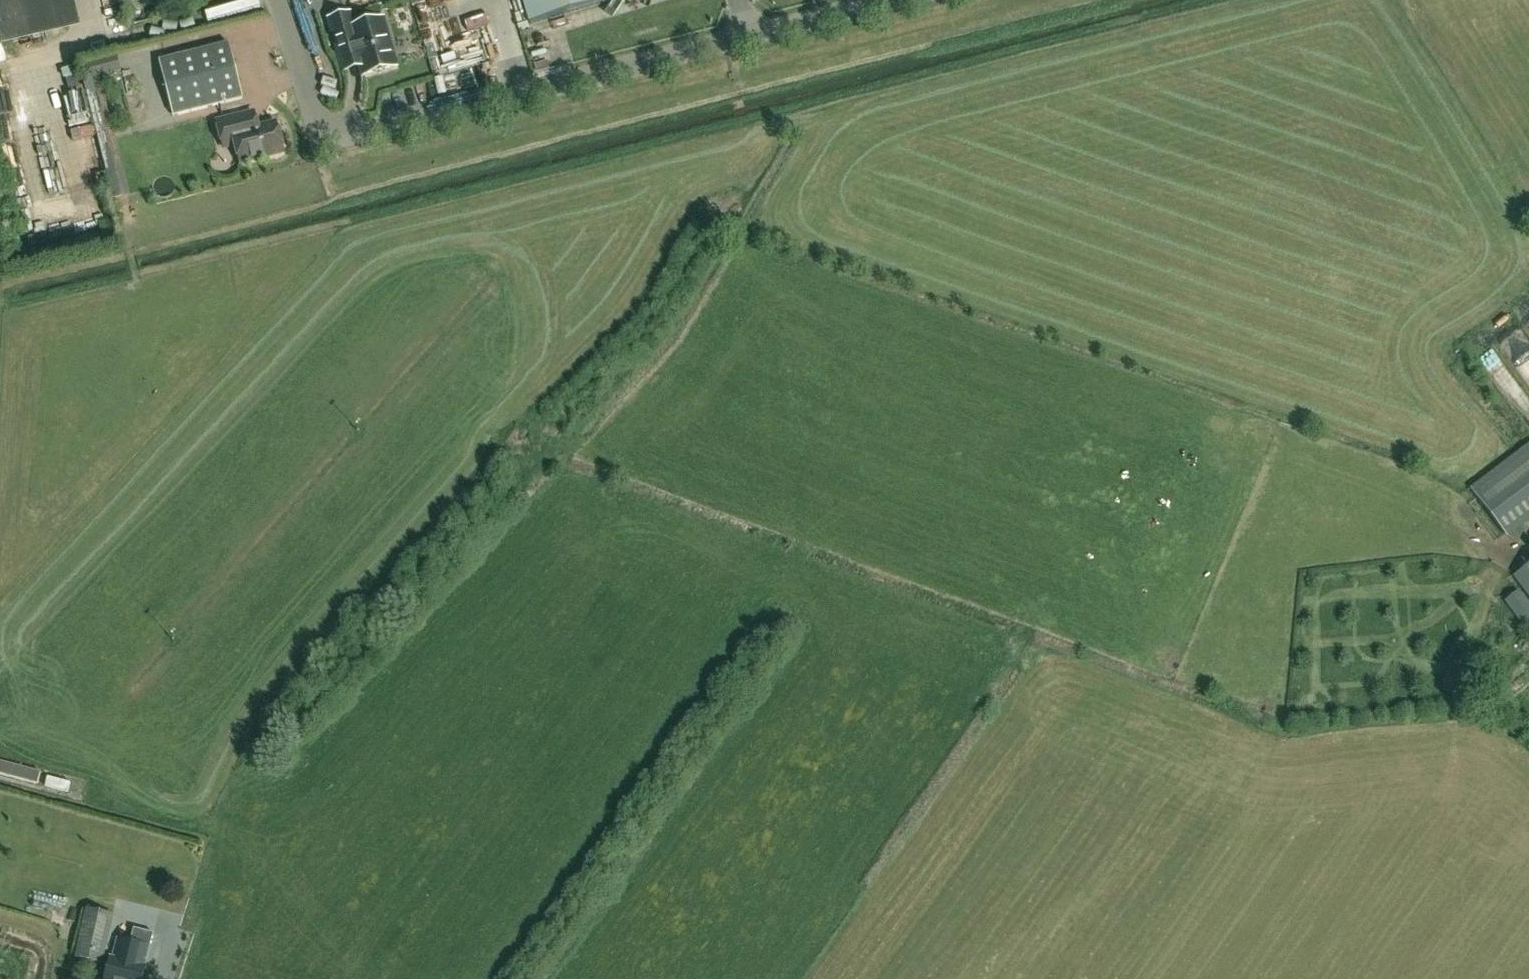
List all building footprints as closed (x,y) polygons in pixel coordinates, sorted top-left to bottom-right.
[(435,41),(449,39),(444,0),(429,0),(435,41)] [(457,22),(479,18),(475,0),(452,0),(457,22)] [(606,0),(522,0),(529,25),(607,2),(606,0)] [(361,25),(353,27),(349,14),(331,19),(343,59),(348,75),(364,70),(365,74),(396,65),(382,19),(378,20),(374,17),(363,20),(361,25)] [(421,20),(431,49),(438,46),(428,18),(421,20)] [(487,57),(500,51),(491,29),(477,35),(487,57)] [(229,44),(159,62),(173,116),(243,99),(229,44)] [(458,44),(438,46),(441,71),(461,69),(458,44)] [(276,123),(261,127),(257,112),(217,122),(224,147),(236,144),(241,164),(284,153),(276,123)] [(69,206),(44,214),(24,146),(11,150),(38,242),(54,238),(49,222),(72,215),(69,206)] [(1509,392),(1524,387),(1519,374),(1505,379),(1509,392)] [(1528,517),(1528,446),(1471,490),(1505,535),(1528,517)] [(1528,595),(1528,565),(1514,576),(1528,595)] [(1519,591),(1505,602),(1524,626),(1528,623),(1528,603),(1519,591)] [(101,964),(112,915),(86,909),(75,958),(101,964)] [(113,958),(110,957),(104,978),(141,978),(150,947),(117,938),(113,958)]
